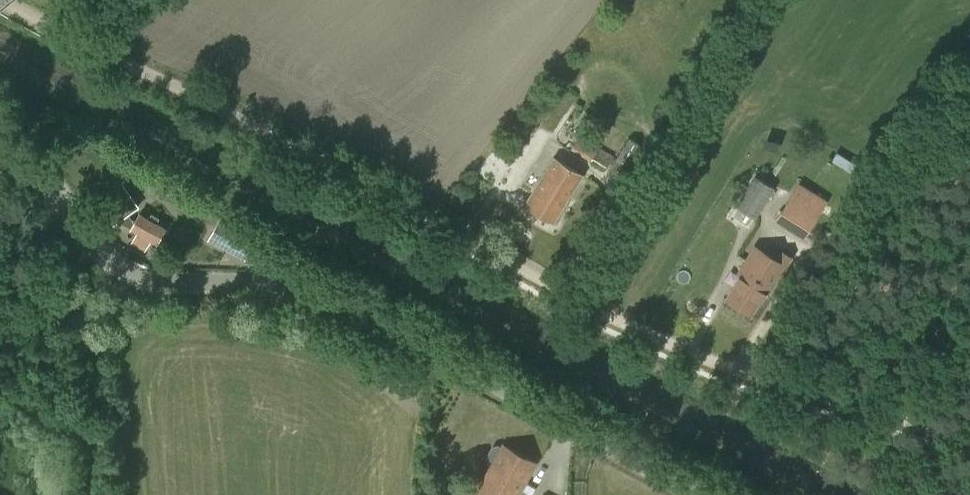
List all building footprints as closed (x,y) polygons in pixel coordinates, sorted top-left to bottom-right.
[(607,166),(613,156),(579,134),(571,148),(591,161),(593,158),(607,166)] [(621,175),(641,144),(629,137),(610,168),(621,175)] [(80,181),(112,227),(138,208),(123,185),(128,176),(102,156),(80,181)] [(553,221),(581,175),(553,157),(525,204),(553,221)] [(755,218),(775,188),(755,175),(736,206),(755,218)] [(803,238),(818,213),(826,200),(815,193),(807,206),(790,196),(775,221),(803,238)] [(157,240),(164,228),(155,223),(158,218),(151,214),(148,219),(139,215),(132,228),(127,237),(134,241),(132,245),(142,250),(144,247),(151,251),(157,240)] [(251,247),(256,237),(219,218),(208,240),(244,260),(251,247)] [(768,292),(786,265),(755,245),(737,273),(741,275),(726,299),(750,314),(765,290),(768,292)] [(502,443),(500,447),(497,445),(493,446),(487,456),(489,460),(492,462),(484,476),(473,475),(465,489),(474,494),(475,492),(480,494),(518,494),(536,462),(502,443)]
